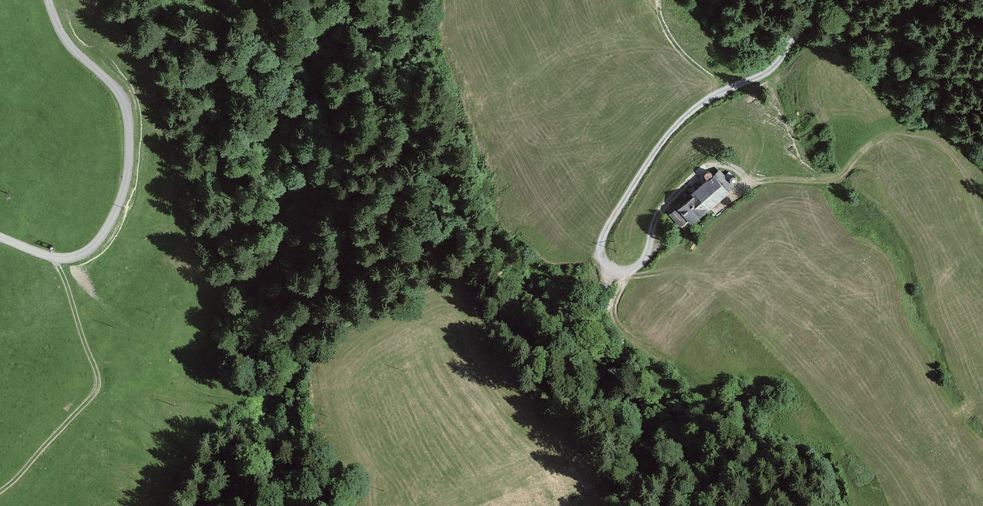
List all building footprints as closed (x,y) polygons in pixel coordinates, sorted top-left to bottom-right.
[(705,209),(725,191),(731,186),(722,175),(717,170),(711,175),(694,190),(692,187),(689,189),(691,192),(692,193),(704,208),(705,209)] [(676,231),(688,221),(704,208),(692,193),(678,206),(677,205),(663,216),(669,223),(676,231)]
